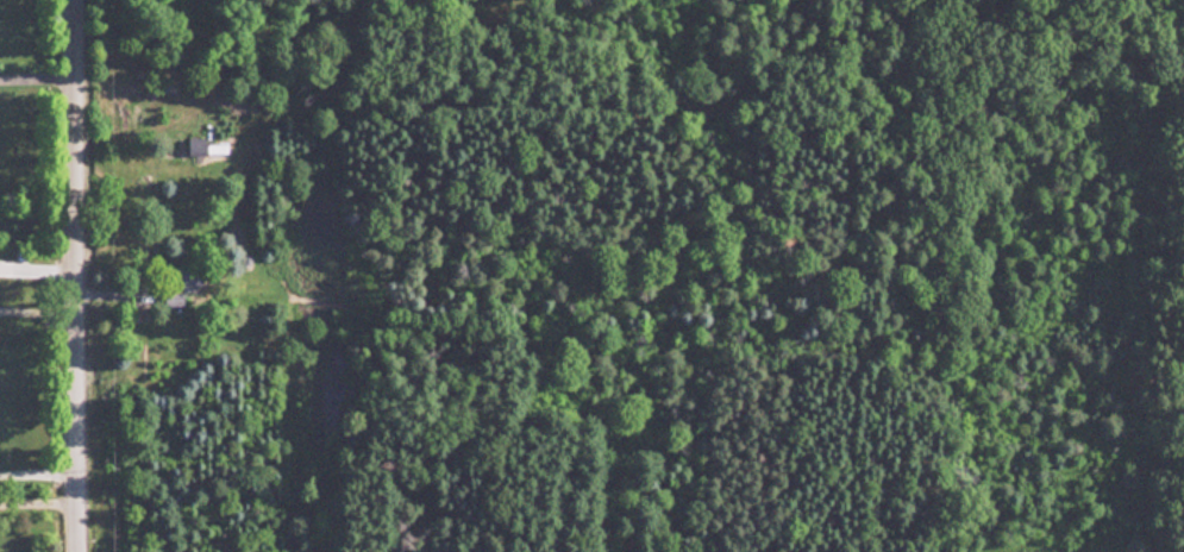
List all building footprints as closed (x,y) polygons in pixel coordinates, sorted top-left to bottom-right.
[(186,155),(204,155),(203,138),(186,138),(186,155)] [(166,306),(182,306),(181,291),(199,290),(198,269),(164,270),(166,306)]
